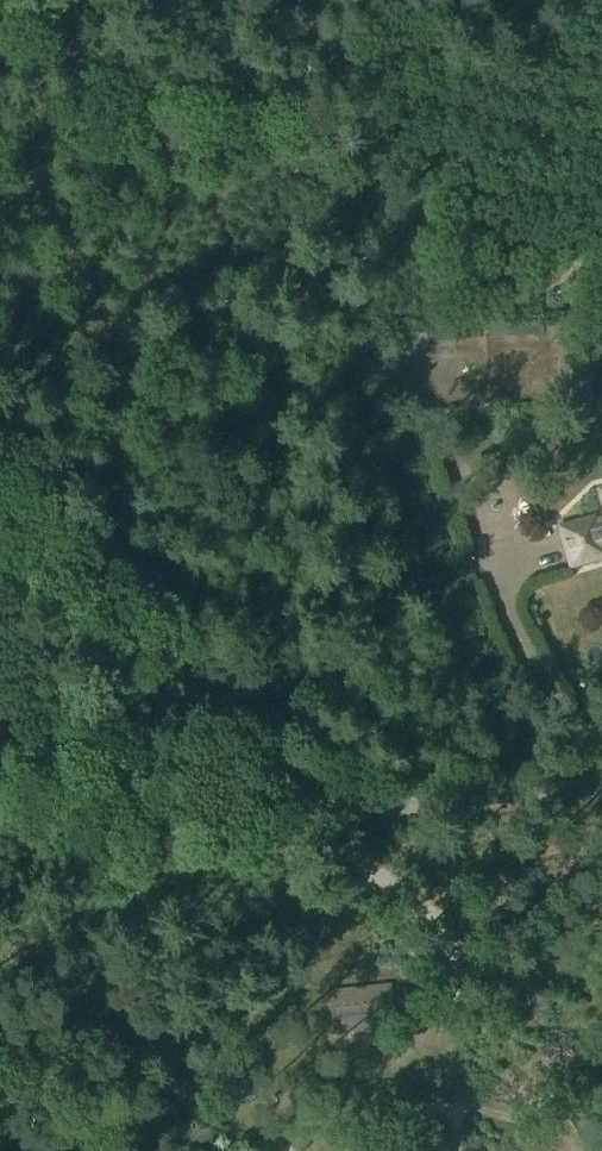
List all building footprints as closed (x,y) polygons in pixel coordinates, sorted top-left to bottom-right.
[(594,523),(593,519),(559,529),(570,568),(601,558),(601,520),(594,523)] [(336,1033),(392,1026),(388,987),(331,993),(336,1033)]
